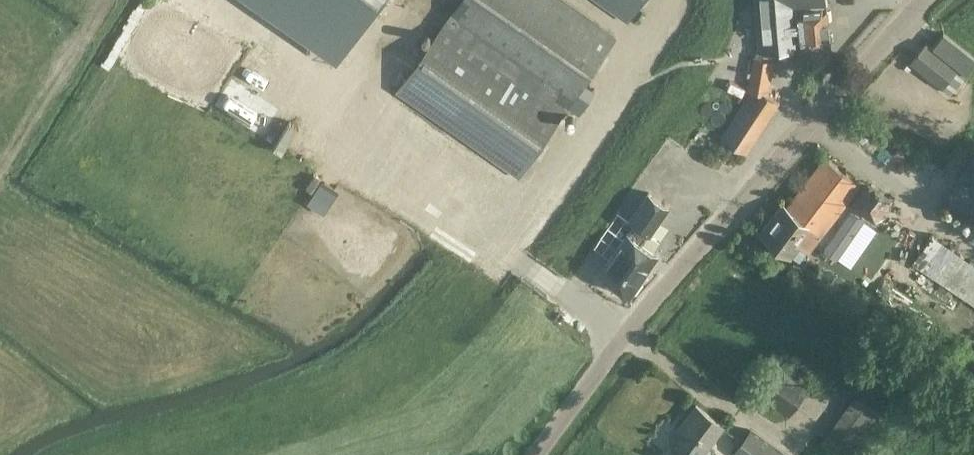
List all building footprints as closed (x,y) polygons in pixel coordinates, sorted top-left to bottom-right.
[(347,56),(386,0),(265,0),(347,56)] [(615,38),(627,22),(595,0),(462,0),(397,93),(518,178),(567,107),(579,115),(594,93),(583,85),(615,38)] [(627,22),(642,0),(595,0),(627,22)] [(759,52),(831,47),(826,0),(754,0),(759,52)] [(942,87),(951,94),(966,75),(973,65),(973,55),(945,33),(933,47),(926,42),(912,61),(942,87)] [(723,138),(746,153),(780,102),(768,94),(774,61),(754,58),(749,91),(753,92),(723,138)] [(905,152),(900,146),(894,153),(900,158),(905,152)] [(945,205),(973,223),(973,158),(945,205)] [(799,244),(809,252),(860,186),(826,159),(788,208),(783,204),(760,234),(789,256),(799,244)] [(629,233),(628,232),(600,272),(604,274),(602,276),(613,284),(615,282),(630,292),(633,289),(635,290),(643,279),(640,278),(648,266),(646,265),(655,252),(657,254),(657,253),(642,242),(648,232),(649,233),(668,205),(649,191),(630,219),(635,223),(629,233)] [(852,208),(825,248),(837,256),(865,217),(852,208)] [(762,394),(790,413),(808,383),(782,366),(762,394)] [(823,443),(841,454),(858,454),(884,418),(853,398),(823,443)] [(667,454),(668,454),(704,454),(724,428),(696,407),(678,432),(681,435),(667,454)] [(750,432),(734,454),(782,454),(750,432)]
